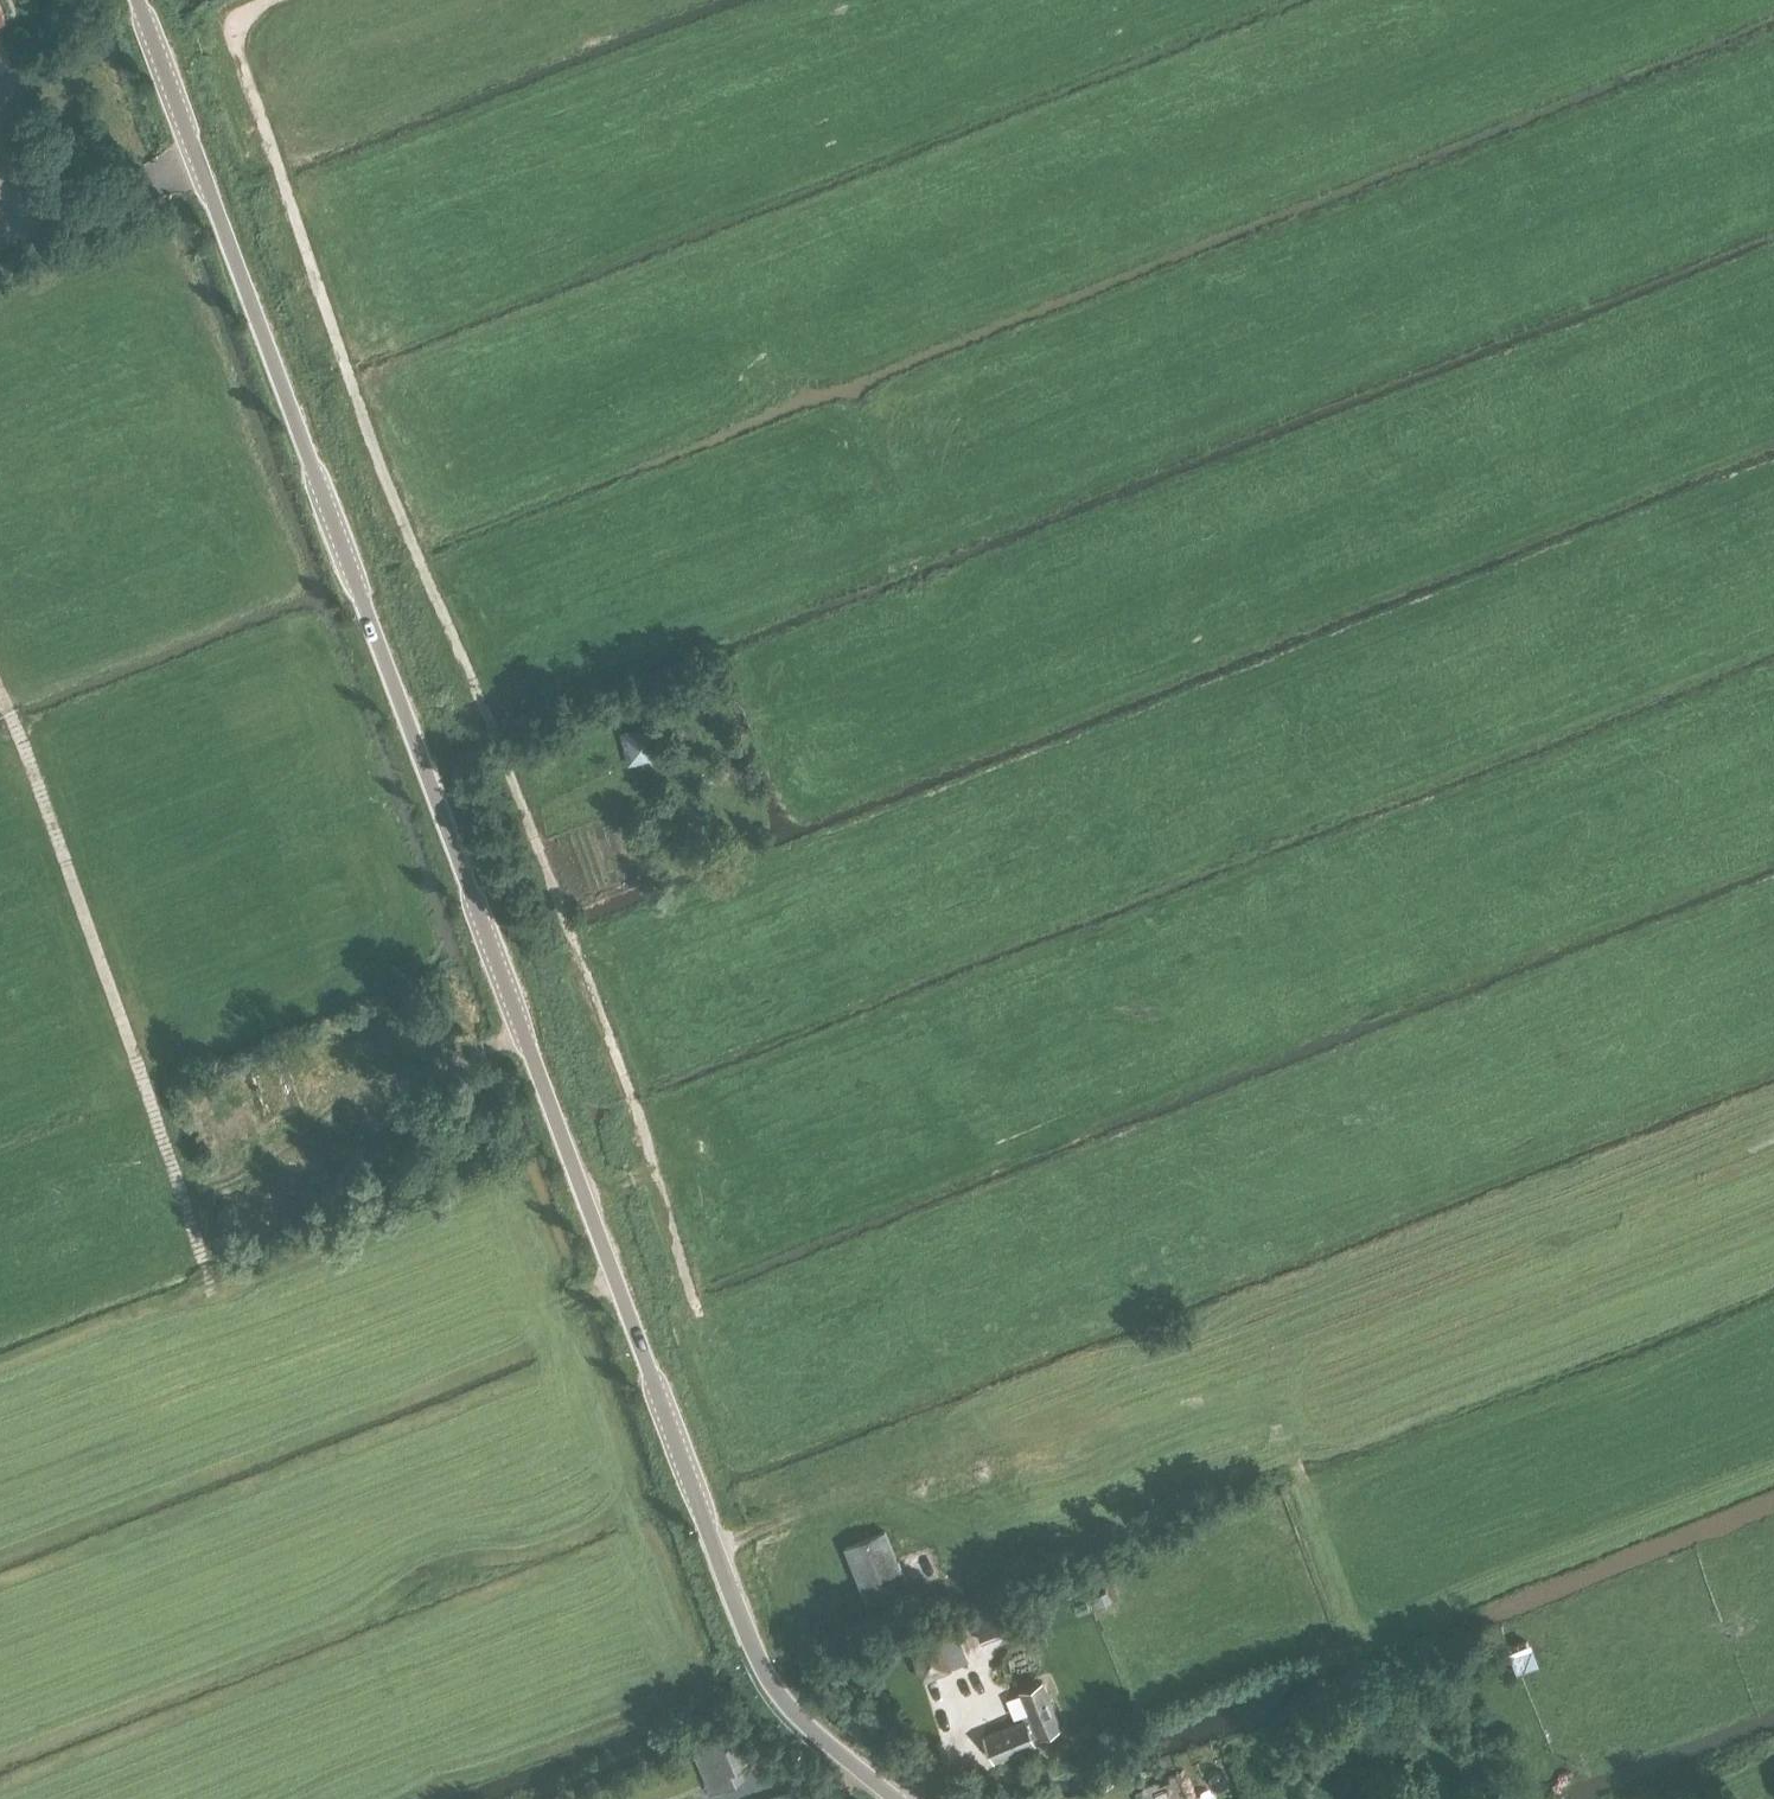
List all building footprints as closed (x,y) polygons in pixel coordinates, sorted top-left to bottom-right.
[(629,765),(661,758),(654,727),(653,725),(622,731),(621,732),(627,762),(629,765)] [(866,1604),(908,1587),(885,1530),(843,1546),(866,1604)] [(981,1641),(1020,1626),(1011,1604),(972,1619),(981,1641)] [(923,1680),(969,1662),(958,1634),(913,1652),(912,1653),(922,1679),(923,1680)] [(1529,1636),(1508,1644),(1507,1644),(1518,1671),(1520,1671),(1540,1663),(1529,1636)] [(1038,1737),(1063,1727),(1042,1680),(1018,1691),(1038,1737)] [(997,1761),(1036,1746),(1025,1718),(986,1734),(997,1761)] [(695,1738),(697,1743),(691,1745),(709,1791),(745,1778),(740,1766),(751,1762),(736,1723),(695,1738)]
